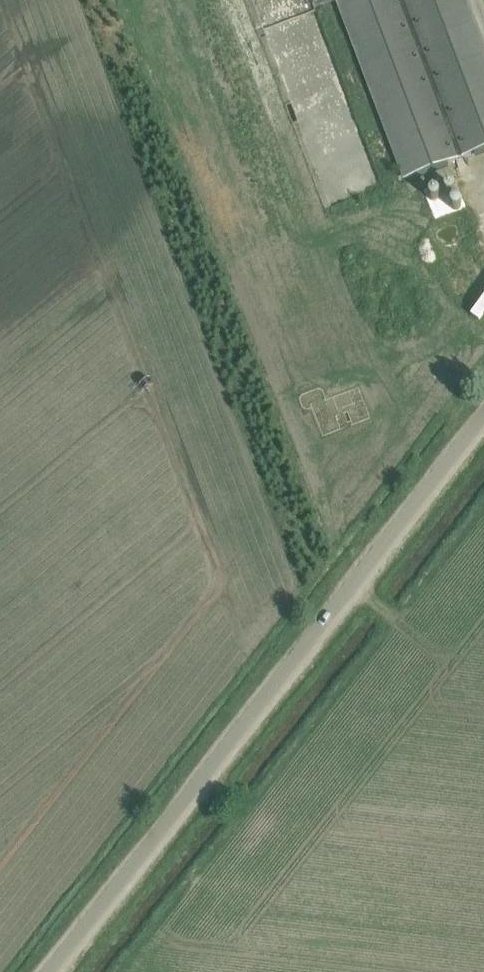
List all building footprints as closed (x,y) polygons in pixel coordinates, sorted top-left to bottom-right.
[(316,10),(339,2),(406,179),(483,150),(483,55),(463,0),(313,0),(316,10)]
